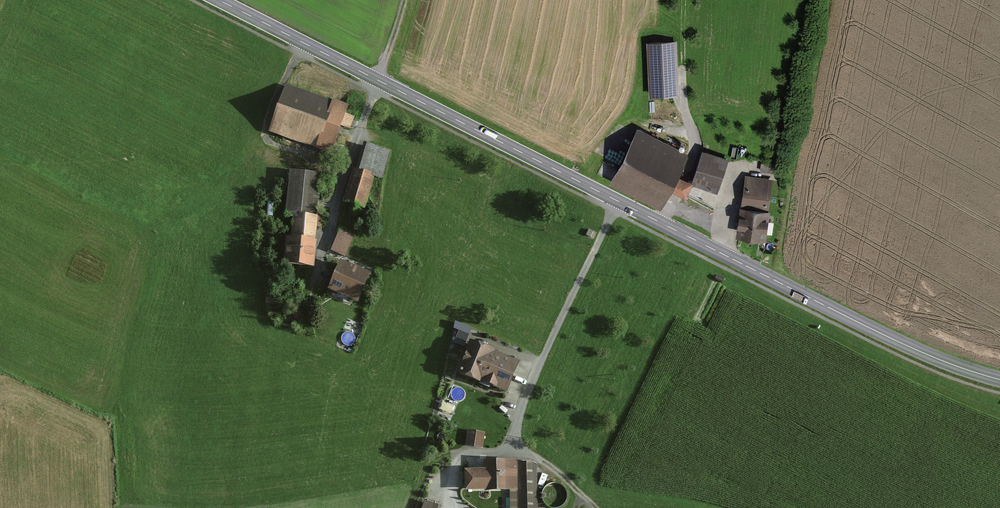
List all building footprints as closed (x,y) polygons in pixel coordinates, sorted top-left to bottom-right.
[(676,40),(647,41),(649,96),(679,95),(676,40)] [(348,107),(287,87),(273,131),(333,151),(348,107)] [(687,156),(639,130),(610,184),(660,210),(672,186),(686,194),(693,182),(677,174),(687,156)] [(359,171),(355,170),(346,202),(365,207),(374,176),(382,178),(389,153),(365,147),(359,171)] [(728,158),(704,152),(695,184),(719,191),(728,158)] [(287,237),(285,263),(313,265),(319,177),(293,175),(290,216),(297,216),(295,238),(287,237)] [(771,181),(747,178),(739,234),(764,237),(771,181)] [(354,237),(342,231),(333,252),(345,257),(354,237)] [(369,276),(342,264),(331,290),(358,301),(369,276)] [(455,342),(465,344),(470,324),(455,320),(454,327),(458,328),(455,342)] [(517,364),(472,346),(461,373),(507,391),(517,364)] [(484,434),(468,432),(467,446),(483,448),(484,434)] [(516,466),(517,489),(511,489),(511,507),(535,507),(534,465),(516,466)] [(517,489),(516,466),(487,467),(487,473),(467,473),(467,491),(511,489),(517,489)]
